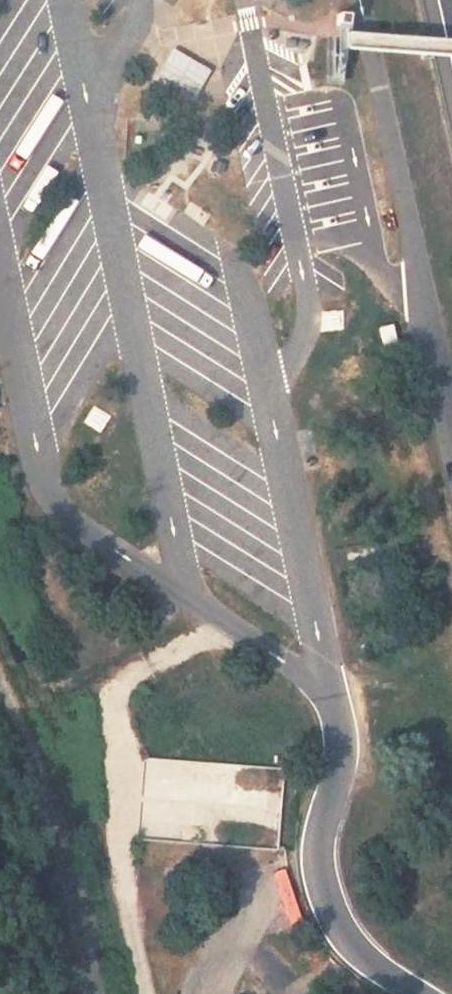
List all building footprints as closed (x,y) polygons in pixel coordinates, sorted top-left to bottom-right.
[(336,27),(346,27),(347,16),(337,15),(336,27)] [(192,95),(205,74),(203,67),(192,69),(185,67),(183,55),(176,57),(163,78),(192,95)] [(203,67),(183,55),(185,67),(192,69),(203,67)] [(141,840),(282,846),(285,765),(144,759),(141,840)]
